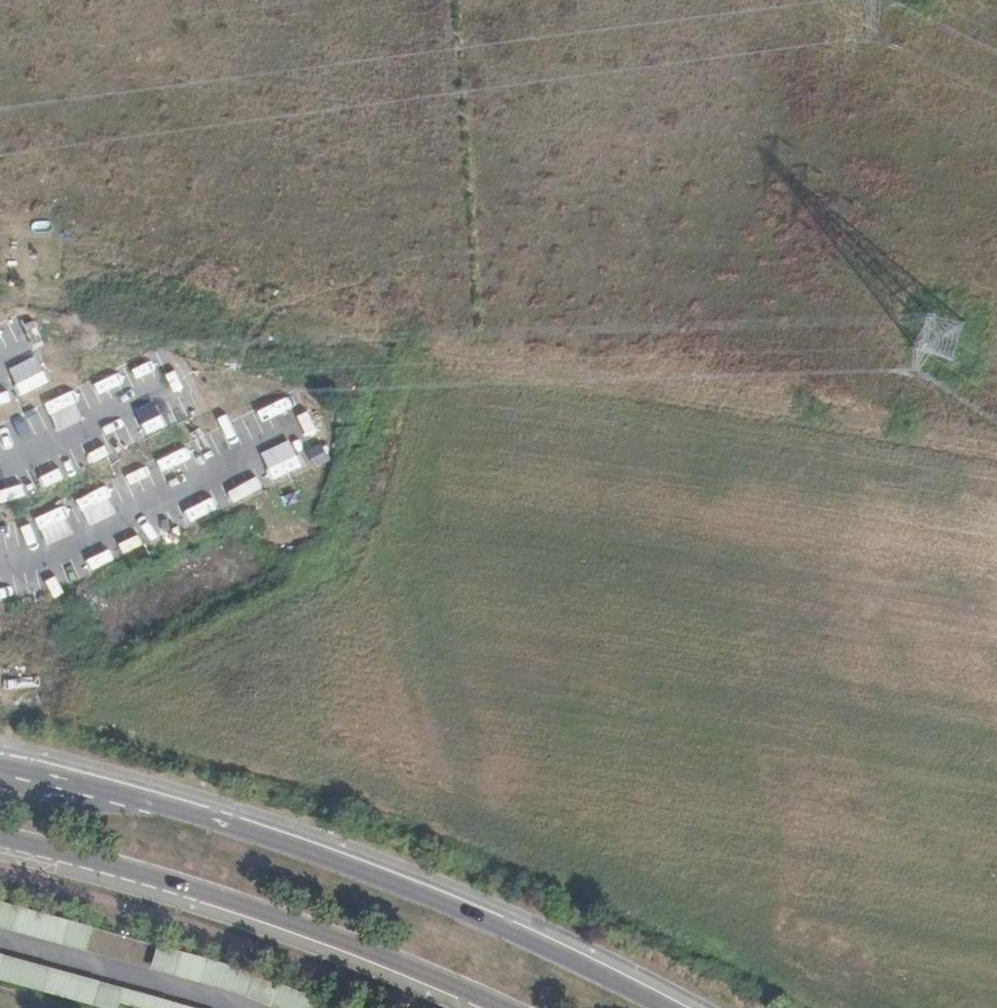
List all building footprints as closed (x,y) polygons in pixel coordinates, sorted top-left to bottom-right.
[(87,951),(93,928),(0,903),(0,928),(87,951)] [(152,969),(247,996),(279,1007),(324,1007),(327,1000),(250,970),(158,945),(152,969)] [(0,955),(0,981),(97,1007),(120,1007),(121,1004),(137,1007),(192,1007),(0,955)]
